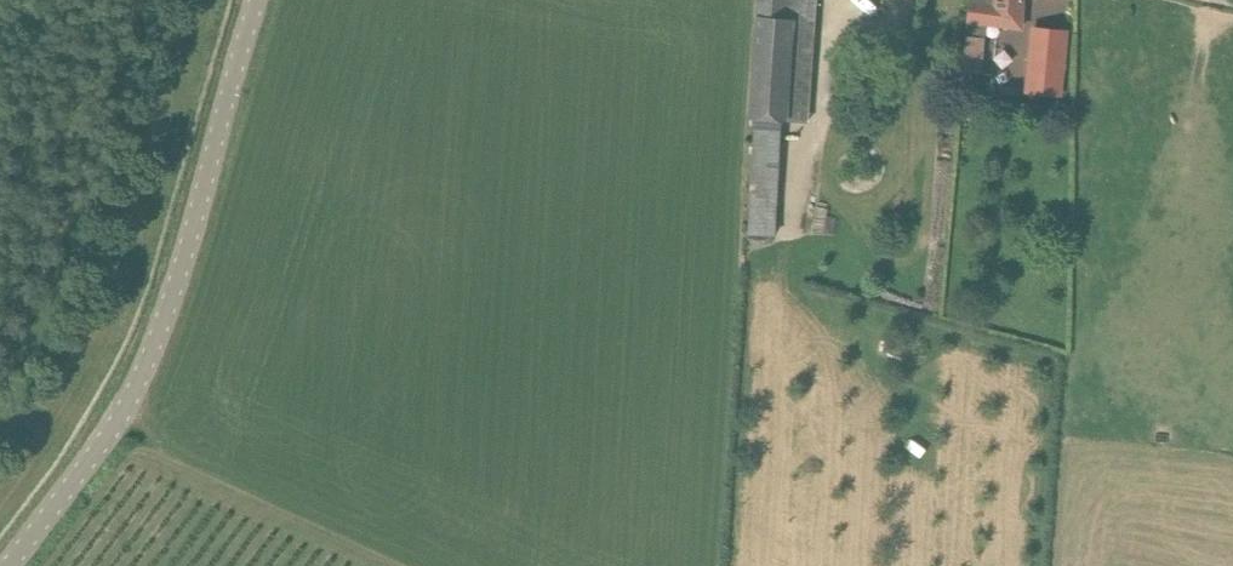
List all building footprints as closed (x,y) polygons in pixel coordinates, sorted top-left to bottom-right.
[(753,81),(750,118),(755,119),(749,234),(774,236),(780,120),(787,121),(795,18),(786,18),(788,0),(758,0),(753,81)] [(964,51),(962,71),(980,73),(983,39),(985,39),(986,24),(1021,28),(1023,0),(969,0),(969,3),(964,51)] [(1065,33),(1033,30),(1029,73),(1061,77),(1065,33)] [(962,71),(964,51),(951,50),(949,70),(962,71)]
